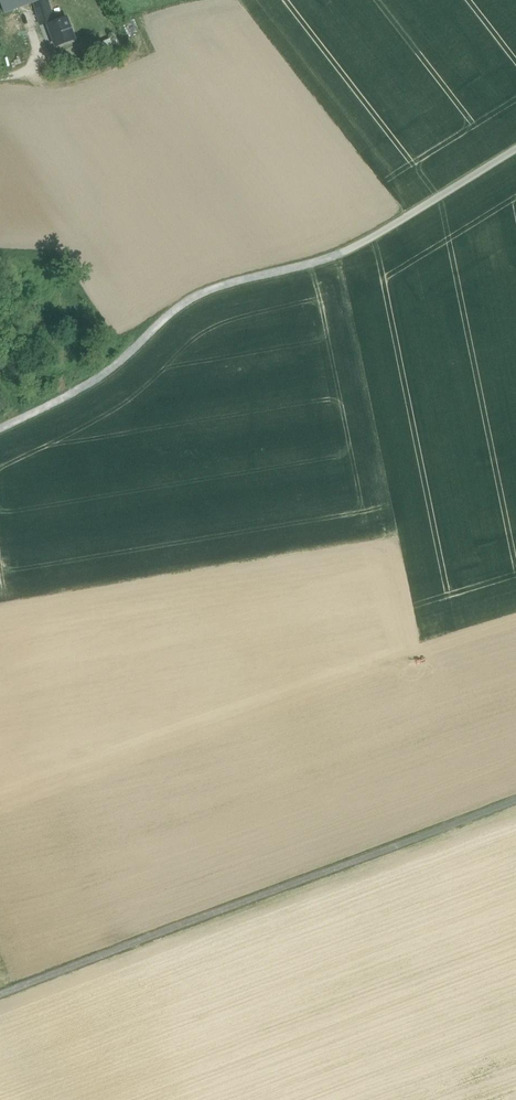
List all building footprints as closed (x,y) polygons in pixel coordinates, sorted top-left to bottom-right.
[(39,0),(1,0),(5,13),(34,2),(39,0)] [(48,0),(39,0),(34,2),(42,26),(49,23),(49,25),(53,24),(47,7),(50,6),(48,0)] [(53,24),(49,25),(57,46),(73,40),(65,20),(53,24)] [(15,33),(13,23),(0,27),(0,29),(3,37),(15,33)] [(110,39),(100,44),(104,54),(115,49),(110,39)]
